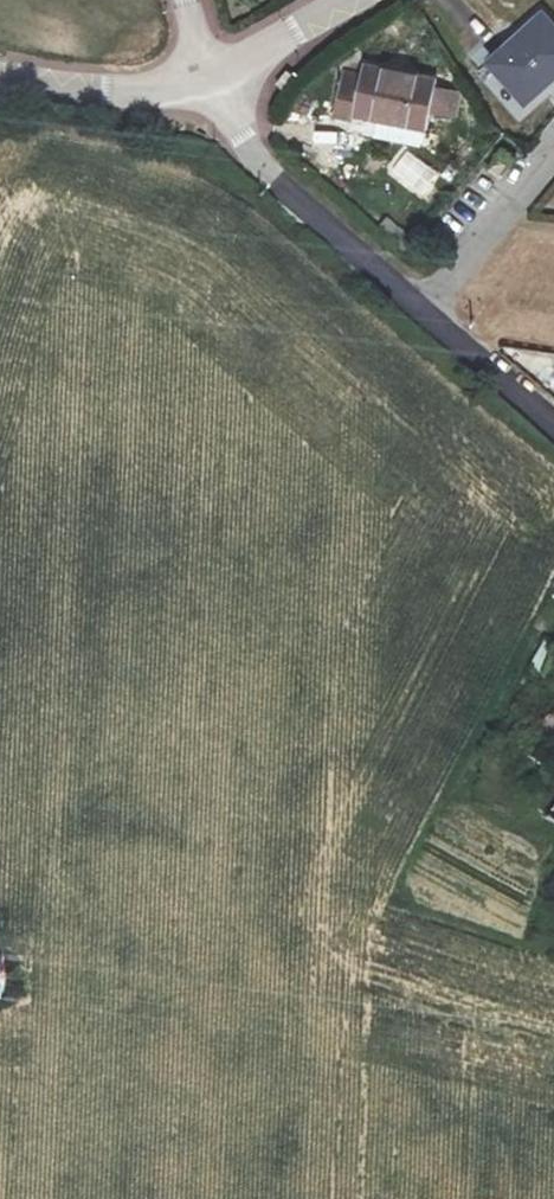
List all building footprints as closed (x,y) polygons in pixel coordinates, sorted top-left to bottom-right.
[(541,14),(488,63),(524,104),(542,87),(538,83),(544,78),(548,82),(553,77),(553,29),(541,14)] [(437,80),(363,65),(361,74),(343,70),(334,117),(352,120),(352,116),(377,121),(374,139),(419,147),(423,131),(427,131),(430,113),(436,87),(437,80)] [(436,87),(430,113),(454,117),(460,92),(436,87)] [(403,146),(383,171),(425,203),(444,178),(403,146)] [(534,761),(553,730),(553,686),(540,677),(500,741),(534,761)]
